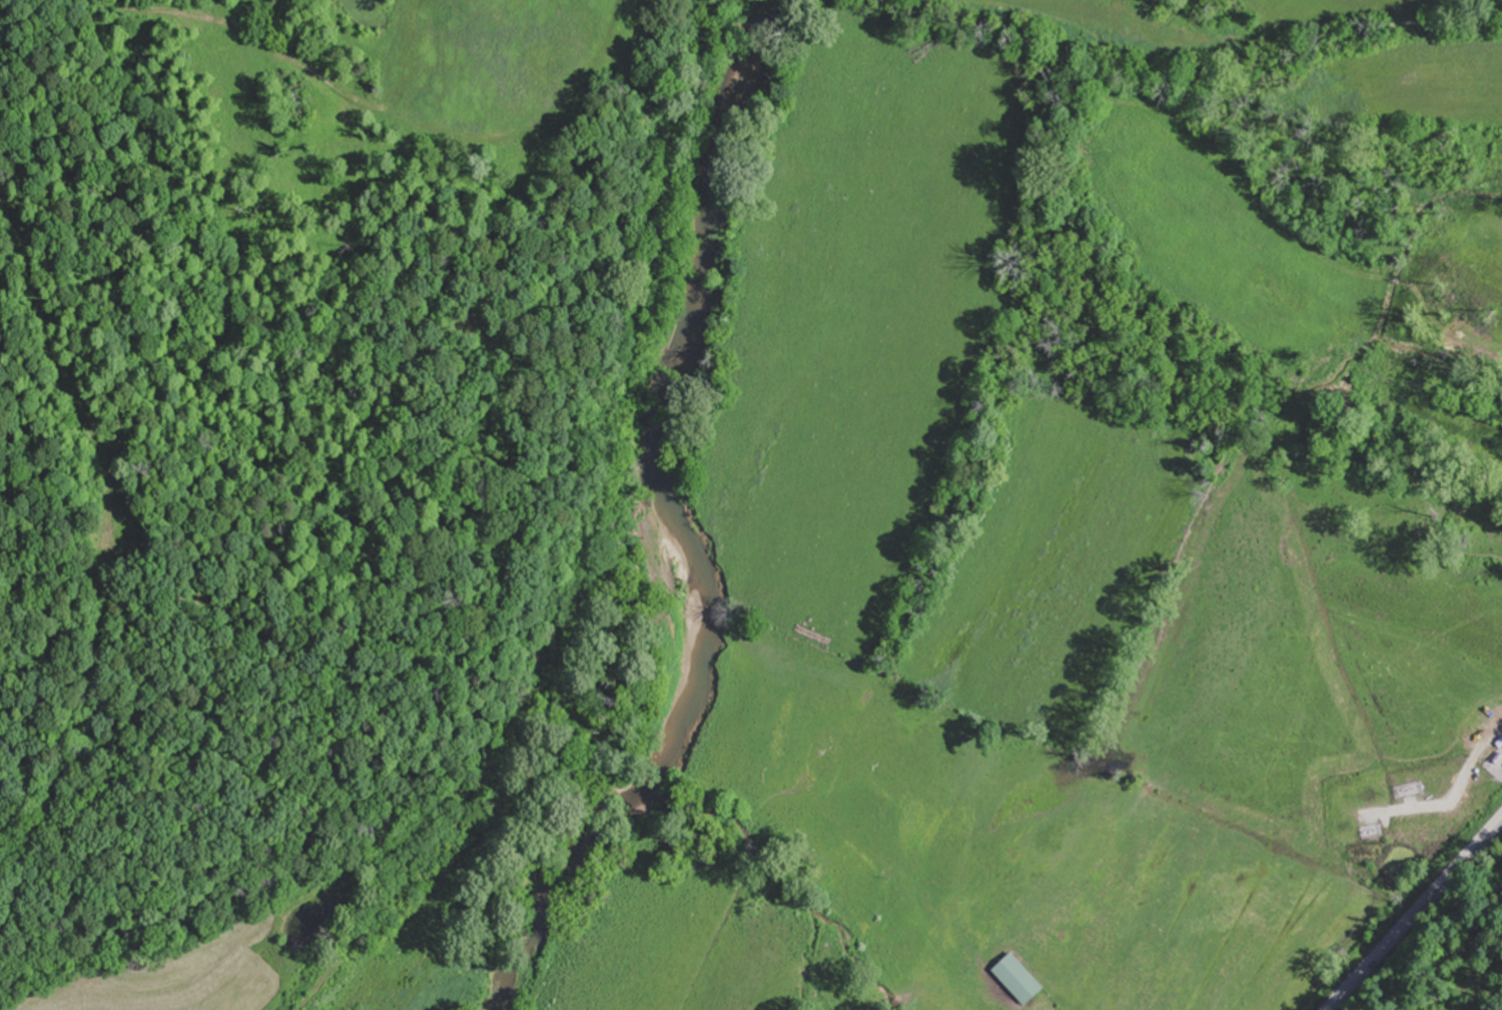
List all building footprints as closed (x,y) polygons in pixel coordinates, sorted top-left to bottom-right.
[(1041,987),(1007,951),(987,970),(1021,1006),(1041,987)]
